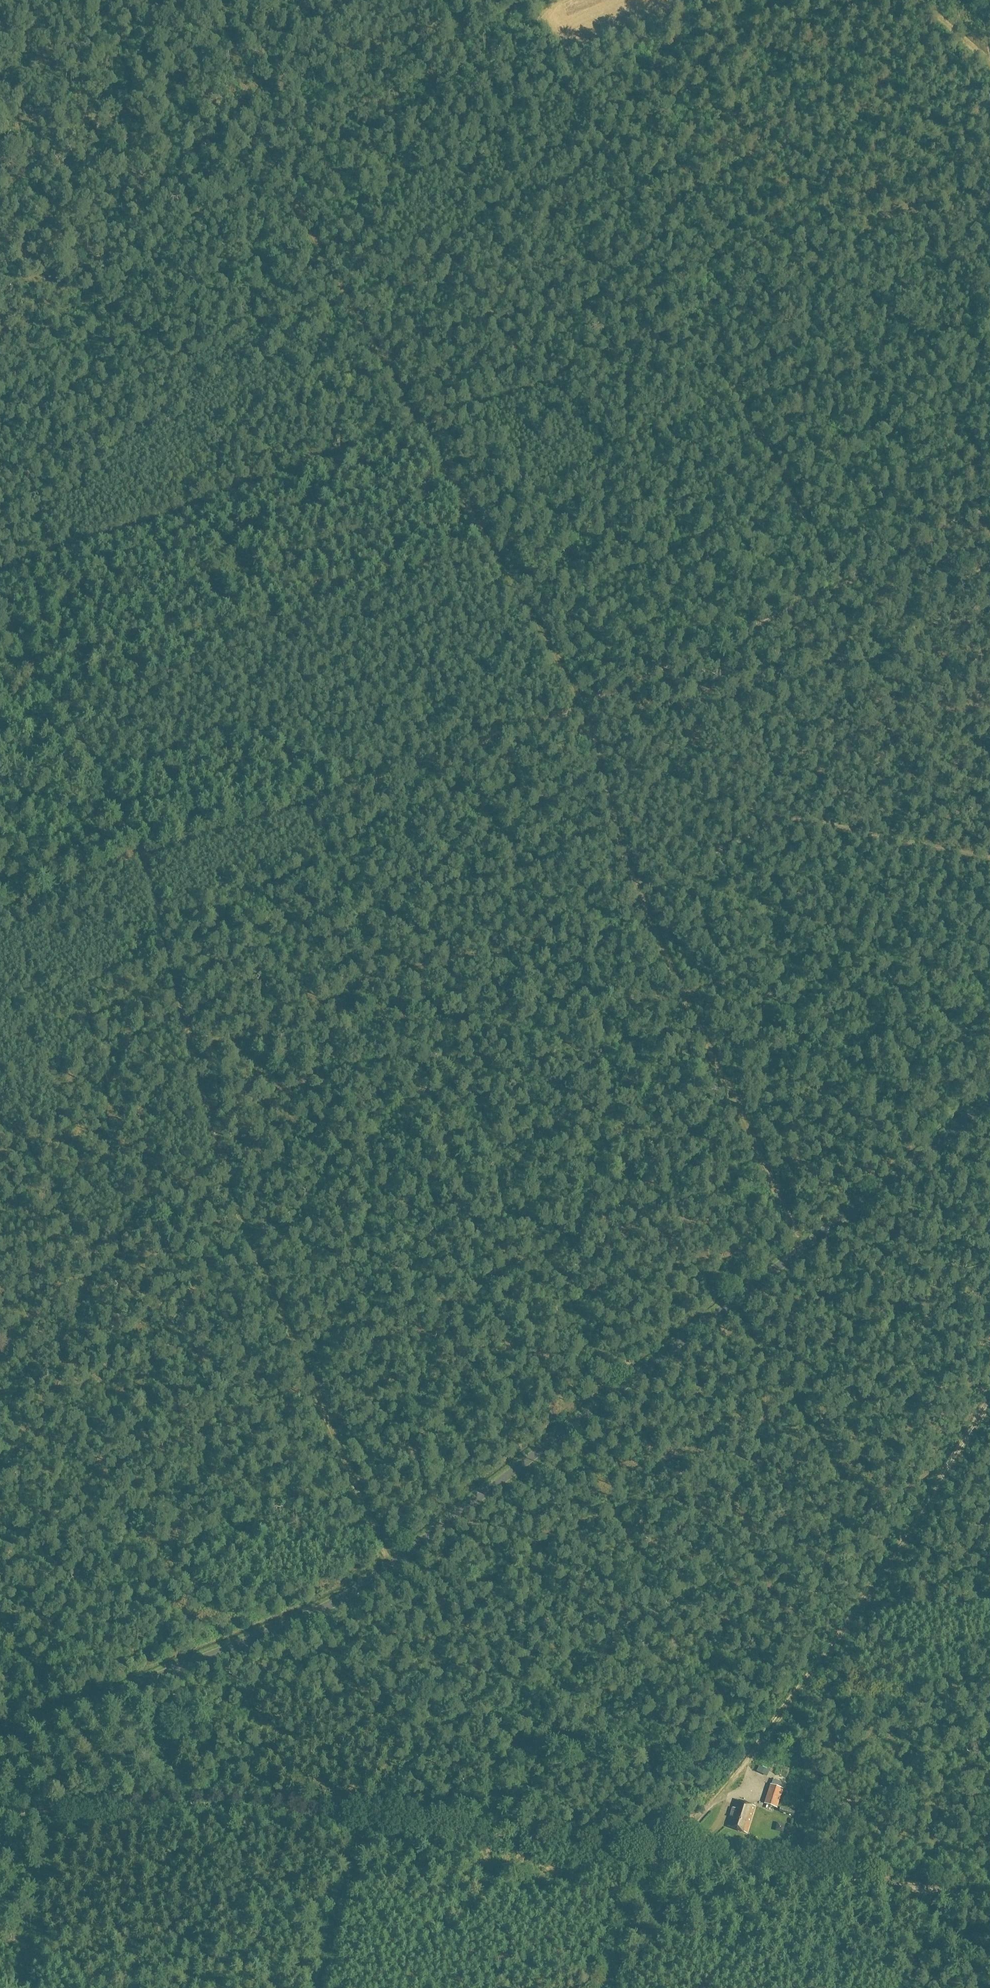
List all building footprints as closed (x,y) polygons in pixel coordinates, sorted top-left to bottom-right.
[(843,1646),(847,1649),(854,1641),(849,1637),(843,1646)] [(756,1772),(767,1776),(770,1771),(759,1766),(756,1772)] [(765,1803),(777,1807),(785,1783),(773,1779),(765,1803)] [(735,1800),(727,1826),(747,1833),(755,1806),(735,1800)] [(793,1816),(795,1812),(781,1807),(780,1812),(793,1816)]
